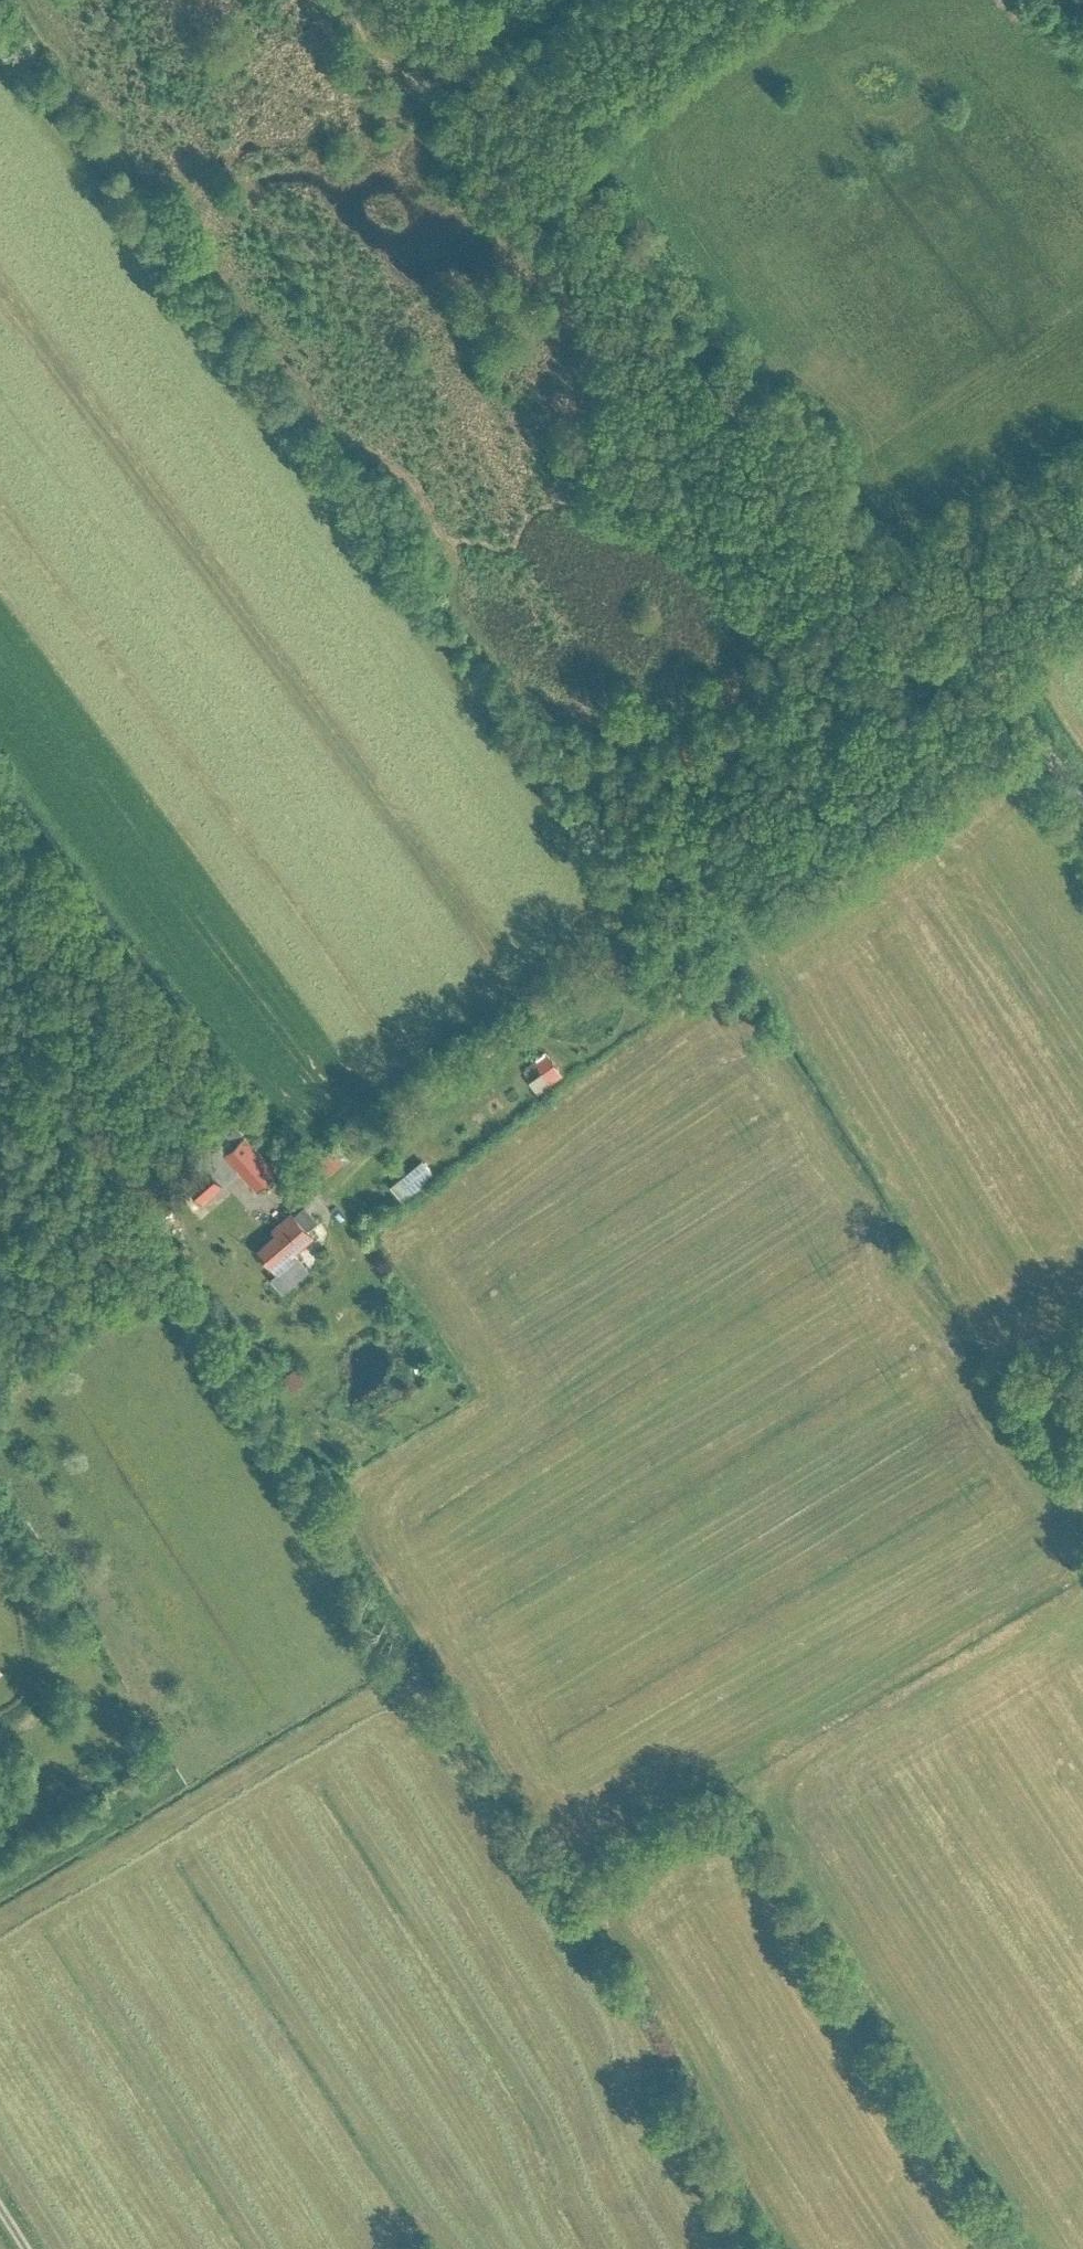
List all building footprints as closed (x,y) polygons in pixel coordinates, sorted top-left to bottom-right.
[(562,1071),(546,1051),(536,1059),(542,1068),(529,1077),(538,1089),(562,1071)] [(245,1134),(225,1151),(257,1187),(277,1170),(245,1134)] [(341,1160),(333,1149),(305,1169),(312,1180),(341,1160)] [(422,1156),(391,1181),(403,1196),(434,1171),(422,1156)] [(222,1182),(208,1166),(189,1183),(203,1199),(222,1182)] [(295,1251),(313,1235),(307,1228),(318,1217),(305,1202),(293,1213),(291,1210),(272,1227),(276,1232),(257,1249),(278,1272),(298,1254),(295,1251)] [(297,1367),(285,1377),(293,1387),(305,1377),(297,1367)]
